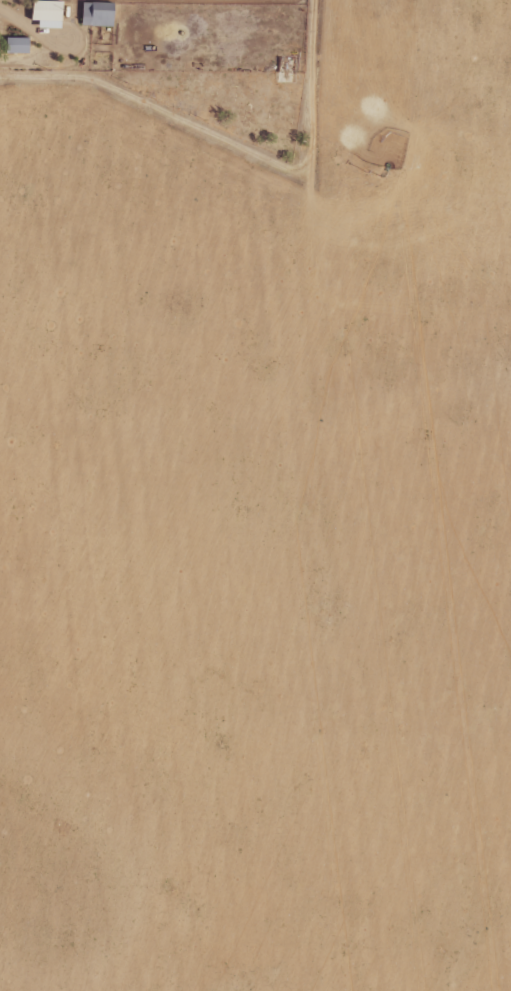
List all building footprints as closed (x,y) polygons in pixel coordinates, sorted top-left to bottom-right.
[(65,29),(65,2),(35,1),(35,21),(41,21),(41,29),(65,29)] [(84,26),(117,27),(117,4),(84,3),(84,26)] [(31,54),(31,38),(6,38),(6,54),(31,54)]
